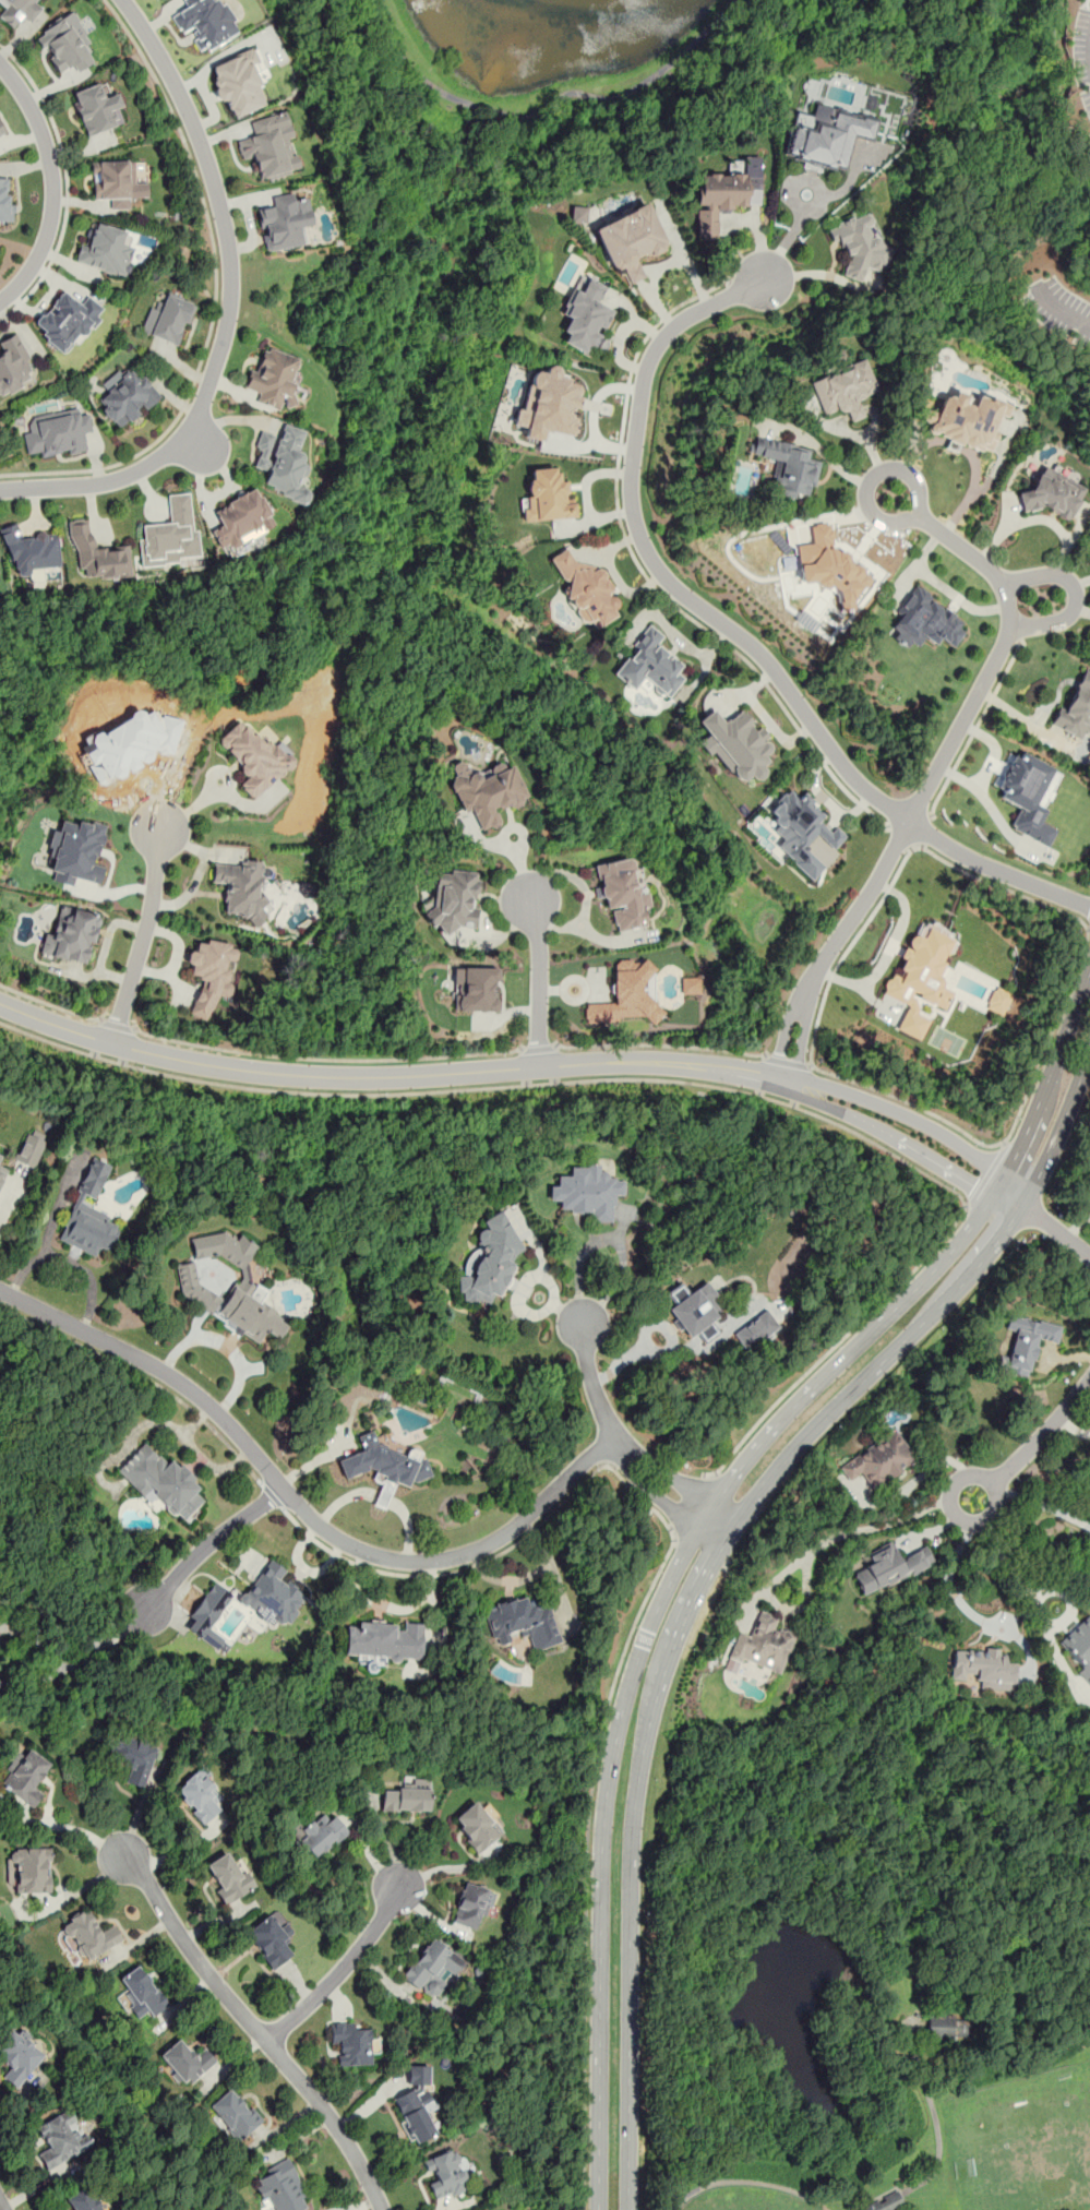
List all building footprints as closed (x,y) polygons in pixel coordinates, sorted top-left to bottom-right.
[(44,8),(35,1),(36,0),(0,0),(0,2),(5,7),(0,13),(0,17),(13,27),(22,16),(31,24),(44,8)] [(220,0),(184,0),(188,7),(172,14),(182,34),(191,29),(203,51),(238,33),(220,0)] [(95,61),(81,40),(88,36),(72,12),(36,35),(44,49),(47,47),(56,59),(52,61),(60,74),(73,64),(79,72),(95,61)] [(208,63),(227,117),(266,103),(254,71),(264,68),(256,47),(208,63)] [(71,93),(86,136),(120,124),(116,111),(124,108),(118,88),(107,93),(103,81),(71,93)] [(783,158),(846,170),(852,138),(873,142),(878,116),(814,103),(811,116),(792,112),(783,158)] [(237,140),(243,159),(253,156),(261,179),(299,166),(296,154),(291,155),(286,139),(294,136),(285,110),(251,121),(255,134),(237,140)] [(759,156),(742,156),(742,172),(695,174),(696,236),(718,236),(717,207),(760,206),(759,156)] [(93,198),(111,198),(111,208),(134,208),(134,198),(147,196),(147,182),(135,182),(135,160),(92,160),(93,198)] [(0,179),(0,222),(10,222),(11,179),(0,179)] [(264,251),(304,244),(301,226),(313,224),(309,198),(297,200),(295,191),(272,195),(273,206),(257,208),(264,251)] [(645,276),(638,261),(668,248),(647,202),(594,226),(621,286),(645,276)] [(587,206),(571,206),(571,223),(586,224),(587,206)] [(850,280),(863,277),(863,274),(888,268),(874,214),(828,225),(833,243),(840,242),(850,280)] [(127,276),(134,246),(124,243),(128,230),(89,220),(84,240),(81,239),(74,263),(127,276)] [(559,341),(587,354),(590,346),(602,351),(609,339),(601,336),(614,310),(598,302),(606,286),(587,276),(580,290),(572,286),(559,312),(570,318),(559,341)] [(81,302),(61,288),(33,327),(69,355),(104,308),(86,295),(81,302)] [(179,347),(196,304),(165,291),(160,302),(153,300),(141,331),(179,347)] [(16,334),(0,343),(0,346),(3,353),(0,354),(0,396),(38,375),(16,334)] [(302,359),(261,344),(244,386),(257,391),(253,401),(283,411),(302,359)] [(823,417),(846,409),(850,421),(864,417),(858,399),(877,393),(865,360),(810,379),(823,417)] [(124,431),(161,394),(132,365),(95,402),(124,431)] [(574,434),(576,416),(575,416),(579,384),(568,382),(570,378),(558,375),(559,366),(546,365),(544,372),(529,369),(524,409),(515,408),(513,425),(525,427),(524,437),(541,440),(543,431),(574,434)] [(993,452),(1004,403),(953,393),(951,397),(942,395),(937,413),(927,410),(922,438),(993,452)] [(24,432),(28,453),(41,451),(43,458),(87,449),(84,435),(94,433),(89,413),(81,415),(79,406),(31,417),(33,430),(24,432)] [(304,429),(283,422),(278,437),(262,431),(251,467),(266,471),(261,488),(307,502),(311,489),(299,486),(310,454),(298,450),(304,429)] [(819,461),(810,458),(812,446),(752,435),(748,456),(776,461),(770,492),(813,499),(819,461)] [(1066,523),(1086,487),(1042,463),(1021,500),(1066,523)] [(575,516),(574,500),(567,501),(566,480),(558,480),(556,467),(527,469),(530,507),(520,509),(522,521),(575,516)] [(214,507),(221,525),(212,529),(224,553),(277,527),(257,487),(214,507)] [(194,492),(168,494),(170,522),(140,524),(143,566),(199,562),(194,492)] [(77,578),(131,576),(129,546),(93,548),(92,522),(74,522),(77,578)] [(796,545),(801,587),(837,584),(839,606),(852,605),(851,590),(867,588),(865,562),(850,563),(849,549),(834,550),(831,522),(811,523),(813,543),(796,545)] [(62,571),(57,533),(21,537),(20,524),(4,526),(11,577),(62,571)] [(586,625),(591,621),(596,628),(623,613),(592,559),(578,566),(567,548),(549,558),(586,625)] [(954,646),(968,616),(910,587),(890,625),(899,631),(895,638),(917,649),(923,637),(936,644),(938,638),(954,646)] [(658,644),(664,635),(649,624),(612,673),(634,690),(643,678),(670,698),(685,679),(678,672),(683,665),(658,644)] [(1081,741),(1085,733),(1089,735),(1089,672),(1080,668),(1054,729),(1081,741)] [(735,790),(767,768),(762,760),(771,753),(743,709),(723,724),(714,709),(696,721),(707,738),(703,740),(735,790)] [(243,714),(216,740),(249,775),(239,785),(253,800),(291,765),(243,714)] [(1054,768),(1034,803),(1046,810),(1040,822),(1055,829),(1046,848),(1009,827),(1020,808),(999,797),(1004,790),(997,787),(1014,754),(1019,756),(1021,752),(1054,768)] [(477,833),(501,822),(496,812),(527,798),(512,764),(502,768),(499,762),(469,776),(462,758),(446,766),(477,833)] [(833,850),(847,837),(836,826),(835,828),(801,793),(796,797),(789,789),(763,814),(786,837),(776,846),(811,881),(825,868),(805,848),(818,836),(833,850)] [(52,881),(73,887),(76,877),(99,884),(105,867),(95,863),(107,825),(80,816),(77,824),(62,819),(58,832),(53,829),(46,855),(55,858),(50,871),(55,872),(52,881)] [(639,867),(632,868),(630,857),(596,863),(609,932),(650,924),(639,867)] [(261,863),(213,861),(213,883),(225,883),(224,917),(265,919),(266,893),(260,893),(261,863)] [(433,868),(426,925),(474,932),(481,874),(433,868)] [(315,899),(315,883),(299,882),(299,898),(315,899)] [(45,933),(39,953),(87,965),(99,915),(61,905),(53,935),(45,933)] [(885,994),(905,1003),(894,1029),(917,1039),(925,1019),(911,1014),(918,1000),(944,1011),(950,993),(936,988),(957,939),(926,925),(921,939),(910,934),(885,994)] [(189,1012),(205,1020),(219,994),(229,996),(231,993),(232,985),(227,980),(229,972),(225,968),(227,960),(231,960),(235,959),(236,953),(233,949),(229,947),(229,944),(207,939),(206,944),(197,942),(195,952),(191,949),(189,953),(187,961),(188,964),(192,965),(191,975),(199,976),(199,979),(203,980),(201,988),(189,1012)] [(585,1003),(587,1023),(616,1022),(618,1017),(645,1015),(655,1024),(666,1012),(640,990),(640,984),(655,969),(644,957),(633,970),(632,959),(616,958),(616,971),(612,970),(613,1002),(585,1003)] [(453,966),(496,967),(500,970),(500,979),(493,982),(493,998),(496,999),(500,1002),(500,1008),(495,1012),(453,1011),(453,966)] [(681,976),(682,994),(700,993),(699,976),(681,976)] [(986,1006),(1002,1015),(1011,995),(997,988),(986,1006)] [(26,1132),(46,1140),(34,1168),(14,1158),(26,1132)] [(60,1242),(96,1255),(99,1246),(111,1251),(120,1226),(107,1221),(111,1211),(95,1206),(110,1164),(91,1157),(60,1242)] [(613,1221),(614,1194),(624,1194),(625,1172),(571,1170),(571,1176),(559,1175),(559,1186),(550,1185),(549,1199),(560,1199),(560,1210),(591,1211),(591,1221),(613,1221)] [(524,1249),(501,1210),(481,1221),(486,1228),(474,1234),(481,1247),(460,1259),(467,1270),(454,1279),(470,1307),(514,1282),(510,1274),(517,1268),(511,1256),(524,1249)] [(180,1293),(257,1345),(267,1331),(276,1337),(282,1337),(290,1323),(260,1303),(267,1291),(250,1279),(248,1262),(259,1246),(240,1235),(237,1241),(226,1233),(191,1237),(193,1257),(220,1255),(241,1269),(242,1275),(225,1300),(196,1281),(194,1263),(178,1264),(180,1293)] [(688,1338),(698,1331),(705,1341),(718,1333),(711,1322),(721,1315),(711,1299),(717,1295),(707,1280),(686,1293),(681,1286),(669,1293),(675,1303),(669,1309),(688,1338)] [(780,1328),(767,1310),(733,1333),(746,1351),(780,1328)] [(1038,1339),(1057,1343),(1062,1325),(1010,1314),(1007,1328),(1016,1330),(1009,1360),(1003,1359),(999,1371),(1029,1377),(1038,1339)] [(839,1466),(850,1483),(862,1474),(872,1490),(917,1461),(896,1429),(839,1466)] [(338,1459),(344,1479),(370,1470),(382,1476),(386,1486),(396,1483),(407,1489),(409,1483),(431,1476),(426,1458),(417,1460),(379,1444),(374,1432),(371,1431),(358,1435),(361,1447),(360,1452),(338,1459)] [(148,1504),(157,1495),(182,1521),(204,1501),(195,1492),(202,1485),(175,1458),(167,1465),(145,1442),(116,1469),(148,1504)] [(935,1565),(927,1546),(899,1558),(893,1542),(867,1552),(873,1565),(853,1573),(862,1596),(935,1565)] [(282,1580),(287,1570),(268,1558),(241,1603),(287,1630),(307,1596),(282,1580)] [(184,1629),(218,1649),(225,1637),(211,1628),(232,1593),(213,1582),(184,1629)] [(550,1604),(542,1606),(540,1597),(527,1601),(526,1594),(483,1608),(495,1646),(514,1640),(513,1638),(529,1634),(534,1650),(561,1642),(550,1604)] [(740,1632),(723,1670),(735,1674),(743,1658),(779,1674),(796,1634),(775,1625),(778,1618),(760,1610),(751,1637),(740,1632)] [(1088,1613),(1056,1642),(1089,1680),(1089,1615),(1088,1613)] [(346,1657),(375,1657),(375,1660),(422,1660),(422,1622),(358,1622),(358,1626),(346,1626),(346,1657)] [(981,1689),(1015,1691),(1016,1660),(998,1659),(998,1649),(950,1647),(949,1679),(981,1680),(981,1689)] [(144,1788),(157,1747),(122,1736),(113,1764),(128,1768),(123,1782),(144,1788)] [(29,1748),(24,1756),(19,1752),(0,1779),(0,1786),(33,1808),(45,1791),(36,1784),(50,1763),(29,1748)] [(202,1825),(228,1804),(199,1768),(173,1789),(202,1825)] [(430,1812),(430,1778),(409,1778),(409,1789),(382,1789),(382,1812),(430,1812)] [(477,1854),(504,1832),(484,1807),(481,1809),(475,1801),(451,1820),(477,1854)] [(348,1831),(327,1808),(295,1838),(316,1861),(348,1831)] [(51,1848),(13,1848),(13,1895),(51,1895),(51,1848)] [(255,1887),(239,1857),(232,1862),(226,1851),(201,1866),(224,1906),(255,1887)] [(482,1932),(494,1890),(463,1880),(451,1922),(482,1932)] [(123,1942),(113,1922),(100,1928),(88,1907),(61,1922),(83,1963),(123,1942)] [(243,1933),(272,1970),(294,1954),(285,1943),(294,1936),(273,1910),(243,1933)] [(464,1958),(430,1936),(400,1979),(434,2002),(464,1958)] [(151,2019),(170,2006),(140,1962),(119,1976),(136,2003),(131,2007),(137,2017),(145,2010),(151,2019)] [(928,2038),(969,2038),(969,2017),(929,2016),(928,2038)] [(338,2066),(373,2066),(373,2023),(330,2023),(330,2044),(338,2044),(338,2066)] [(1,2076),(17,2089),(45,2054),(10,2026),(0,2038),(0,2059),(9,2066),(1,2076)] [(203,2046),(193,2055),(179,2038),(156,2057),(179,2082),(182,2080),(188,2087),(217,2062),(203,2046)] [(430,2065),(408,2065),(407,2081),(411,2089),(393,2099),(400,2116),(400,2121),(412,2145),(419,2145),(436,2136),(436,2130),(426,2107),(434,2103),(429,2093),(430,2065)] [(264,2119),(231,2084),(206,2109),(238,2143),(264,2119)] [(37,2151),(46,2170),(91,2148),(77,2121),(76,2121),(70,2109),(36,2125),(47,2148),(37,2151)] [(422,2161),(438,2200),(471,2187),(455,2149),(422,2161)] [(289,2157),(257,2173),(262,2183),(255,2186),(267,2209),(306,2209),(308,2209),(302,2198),(308,2195),(289,2157)] [(87,2184),(62,2199),(69,2209),(104,2209),(87,2184)] [(864,2209),(903,2209),(906,2209),(897,2189),(862,2206),(864,2209)]
